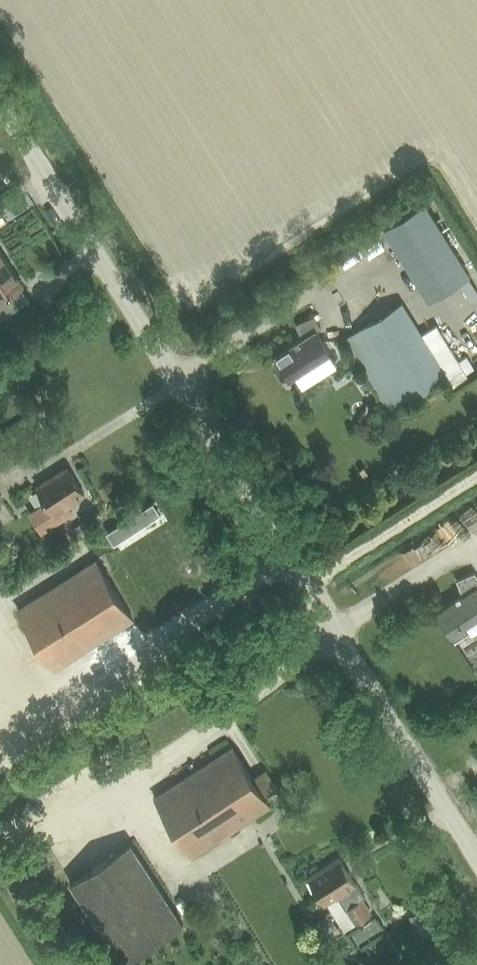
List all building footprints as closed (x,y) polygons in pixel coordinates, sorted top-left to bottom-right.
[(428,301),(470,275),(427,204),(384,230),(428,301)] [(23,288),(5,258),(0,261),(0,319),(29,301),(22,289),(23,288)] [(438,326),(422,336),(401,303),(345,339),(391,412),(448,376),(454,386),(469,377),(466,372),(474,367),(467,355),(459,360),(438,326)] [(289,379),(331,352),(317,331),(321,328),(314,317),(296,324),(302,339),(275,356),(289,379)] [(69,504),(84,494),(68,468),(37,487),(45,501),(28,512),(42,535),(69,518),(77,532),(88,526),(79,510),(75,512),(69,504)] [(56,669),(133,620),(96,561),(18,610),(56,669)] [(476,617),(476,576),(475,572),(457,580),(463,595),(436,612),(444,624),(443,624),(454,642),(468,633),(464,625),(476,617)] [(192,702),(201,697),(197,691),(189,697),(192,702)] [(194,856),(271,805),(232,747),(155,798),(194,856)] [(184,925),(131,844),(68,884),(121,964),(123,964),(184,925)] [(355,884),(339,859),(308,878),(325,904),(337,896),(346,910),(347,909),(356,924),(368,916),(360,902),(365,898),(356,883),(355,884)]
